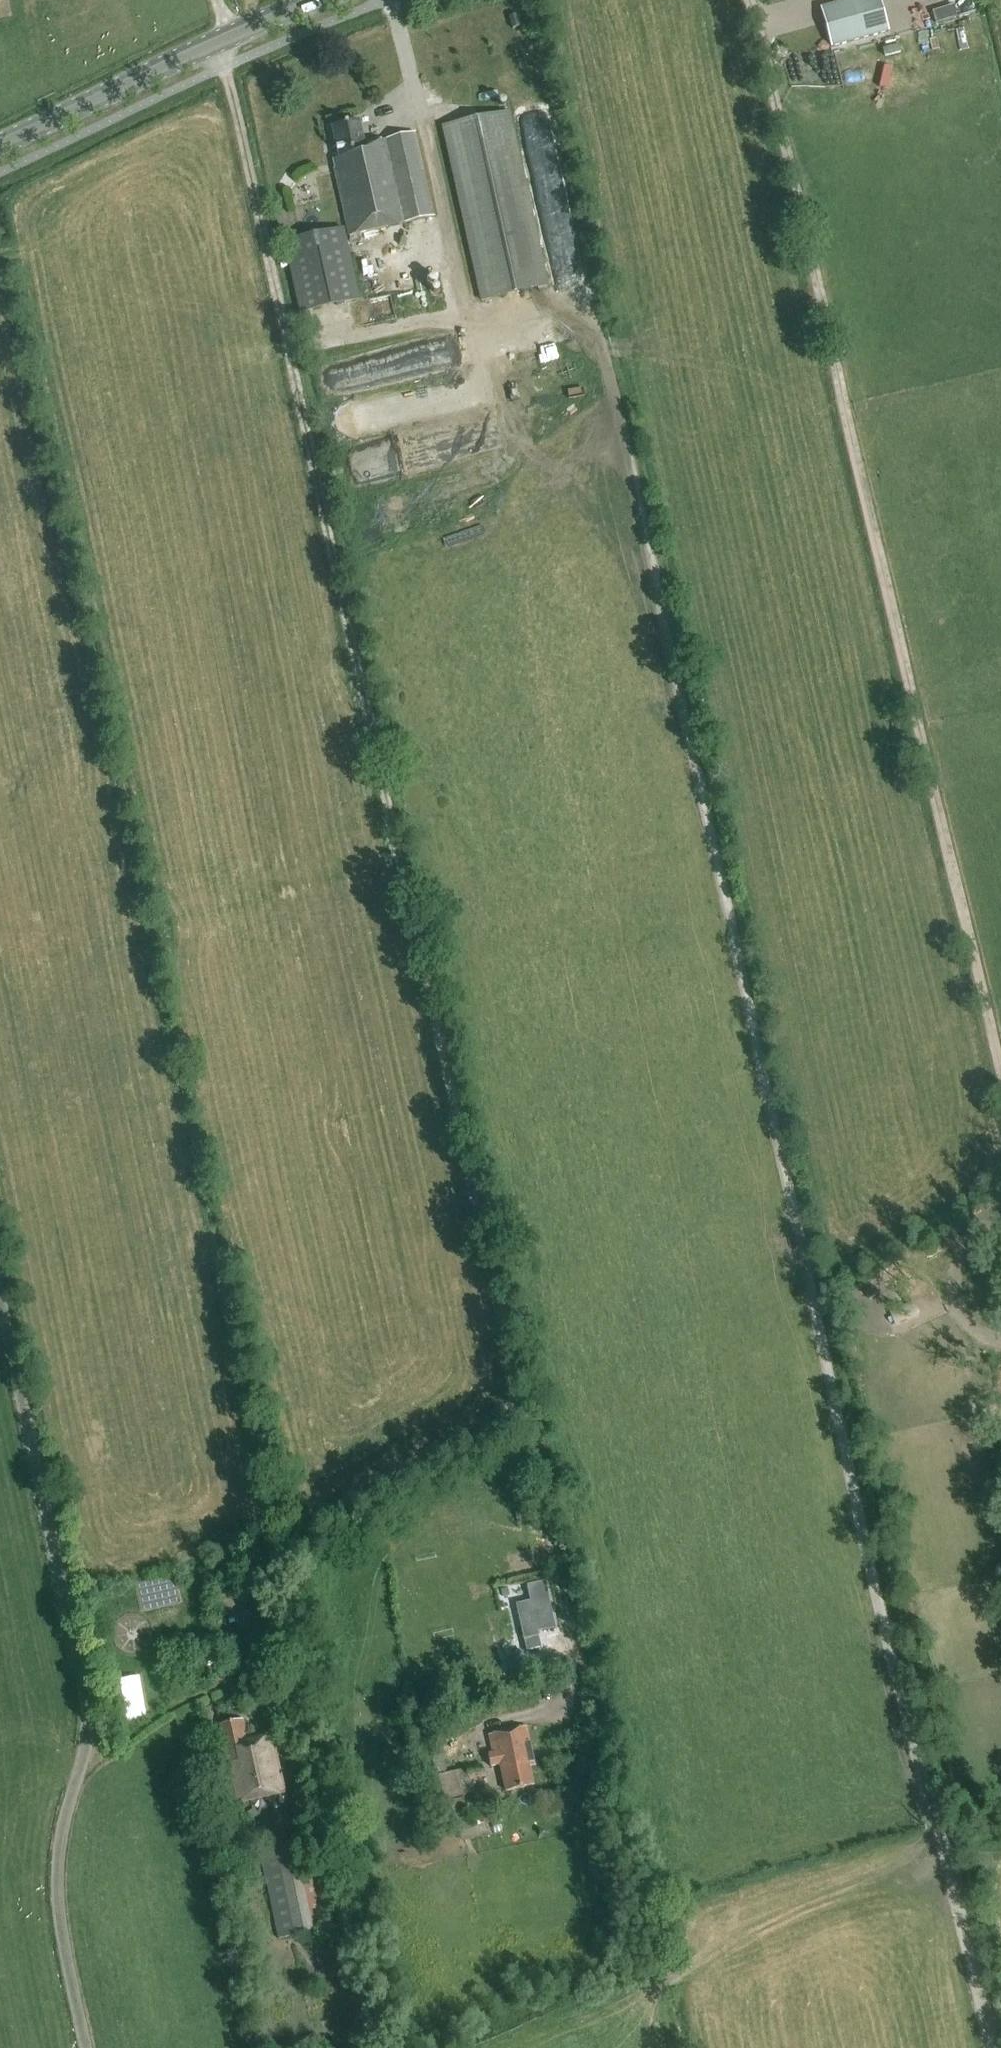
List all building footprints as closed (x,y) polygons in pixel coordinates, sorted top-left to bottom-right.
[(880,0),(853,0),(820,9),(830,48),(889,32),(880,0)] [(481,301),(547,286),(508,112),(442,127),(481,301)] [(333,159),(334,162),(350,236),(435,216),(416,133),(365,144),(359,120),(332,126),(339,157),(333,159)] [(344,229),(285,242),(301,313),(360,300),(344,229)] [(559,1630),(552,1594),(517,1602),(525,1637),(559,1630)] [(235,1805),(285,1792),(270,1735),(246,1740),(242,1720),(220,1725),(226,1751),(224,1752),(235,1805)] [(528,1766),(533,1765),(526,1728),(490,1736),(494,1754),(487,1755),(490,1767),(499,1765),(505,1792),(532,1786),(528,1766)] [(205,1785),(219,1781),(213,1757),(199,1761),(205,1785)] [(467,1769),(469,1780),(484,1777),(482,1766),(467,1769)] [(442,1804),(464,1800),(469,1799),(468,1794),(472,1793),(469,1780),(467,1769),(438,1774),(443,1802),(441,1803),(442,1804)] [(464,1800),(442,1804),(446,1828),(468,1823),(464,1800)] [(331,1929),(321,1876),(308,1878),(296,1815),(254,1823),(277,1939),(331,1929)]
